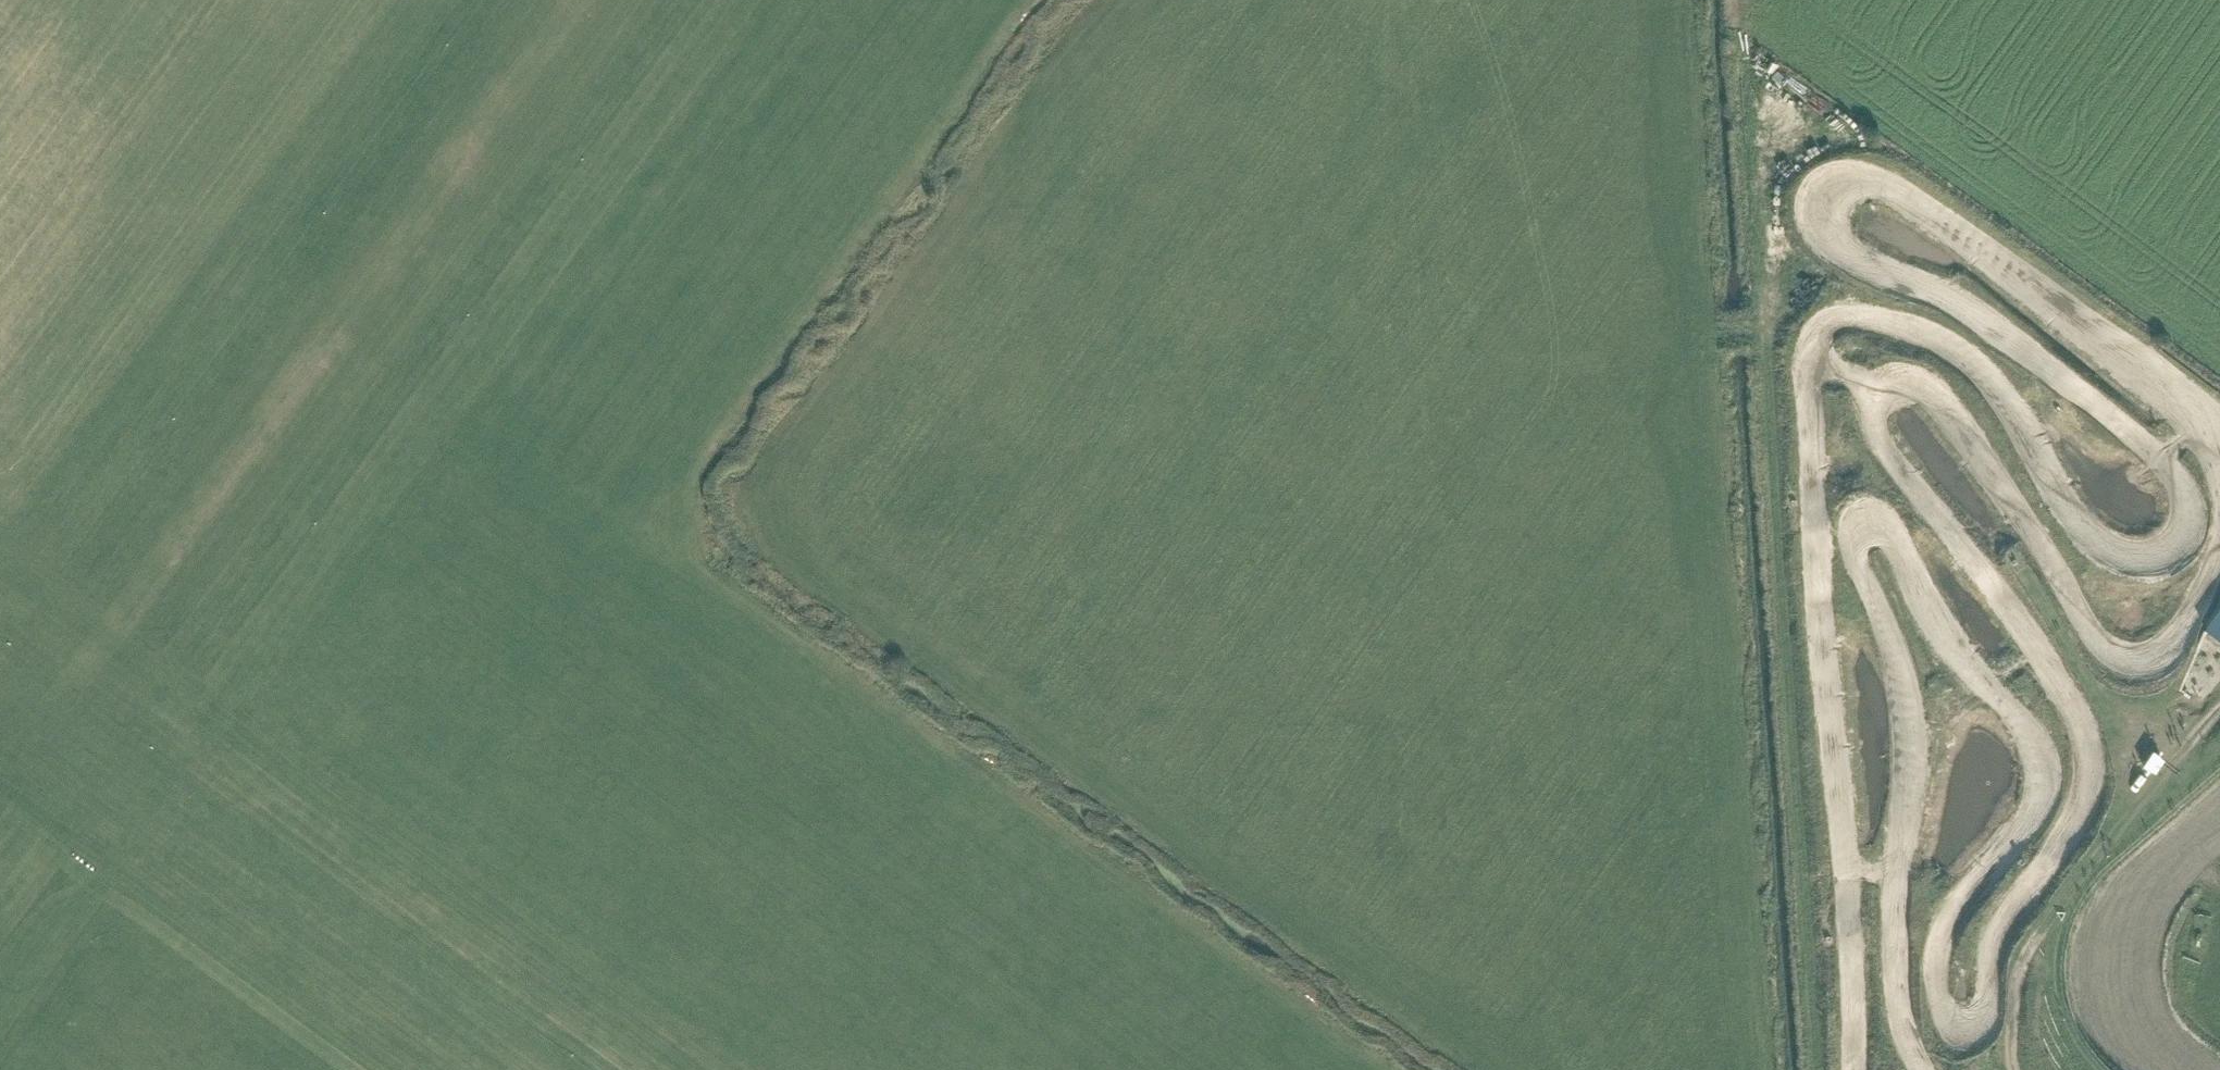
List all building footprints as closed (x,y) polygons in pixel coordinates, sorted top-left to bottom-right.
[(2207,630),(2219,640),(2219,612),(2207,630)]
